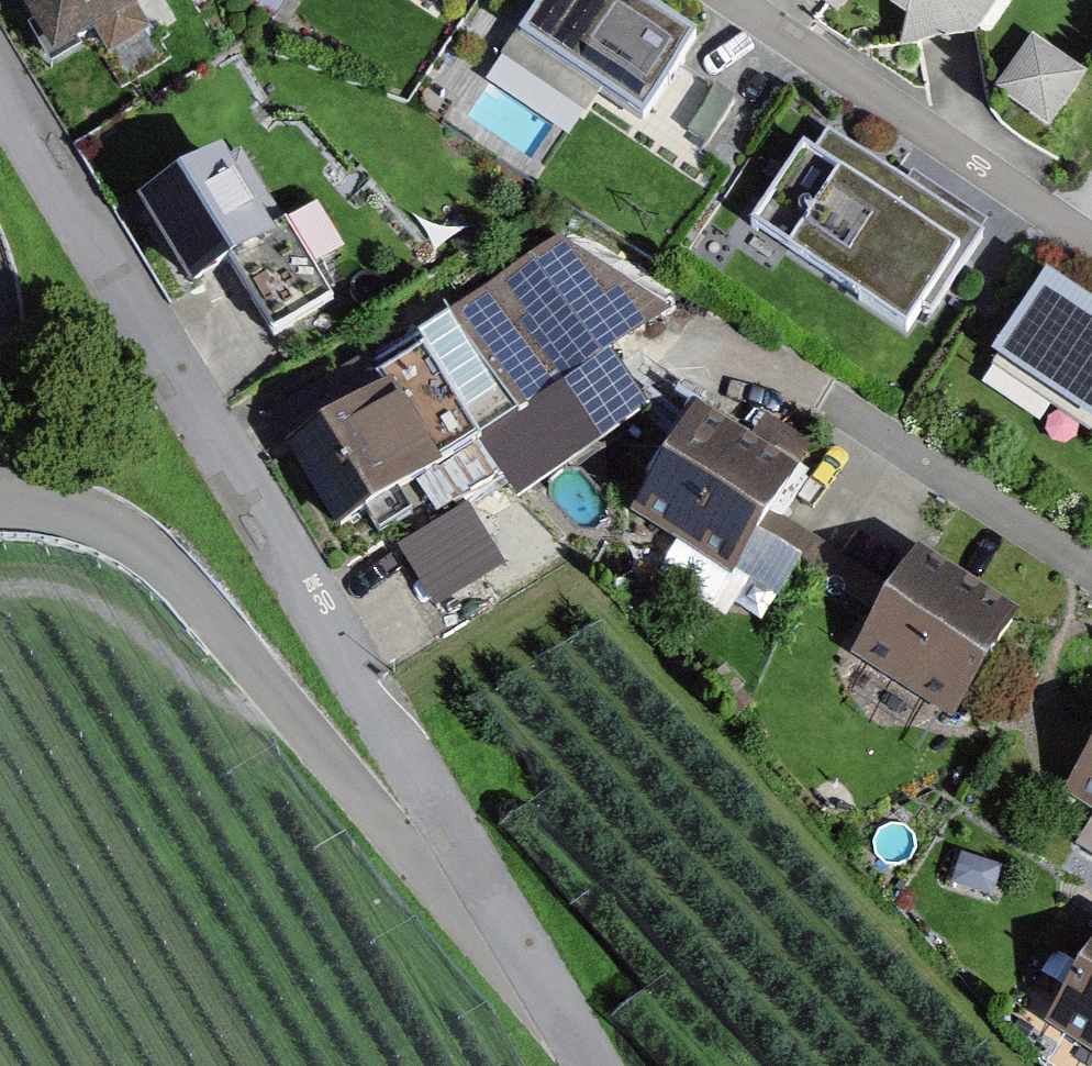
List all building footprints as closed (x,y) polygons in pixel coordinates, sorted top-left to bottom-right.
[(105,57),(148,32),(129,0),(11,0),(49,65),(94,39),(105,57)] [(744,118),(689,80),(705,57),(621,0),(549,0),(503,68),(594,130),(601,120),(672,168),(679,158),(704,175),(744,118)] [(1067,0),(781,0),(831,32),(854,7),(905,39),(900,65),(972,52),(985,129),(1052,171),(1088,99),(1071,88),(1091,62),(1091,15),(1067,0)] [(830,138),(814,162),(804,155),(752,233),(910,338),(921,321),(930,327),(987,243),(830,138)] [(184,291),(222,269),(264,340),(324,304),(232,148),(133,206),(184,291)] [(613,353),(670,319),(556,241),(382,367),(387,374),(442,461),(485,437),(519,493),(651,404),(613,353)] [(1048,275),(990,362),(1091,431),(1091,305),(1048,275)] [(337,523),(442,461),(387,374),(286,435),(337,523)] [(797,477),(690,409),(622,516),(729,584),(797,477)] [(811,447),(755,411),(741,432),(797,469),(811,447)] [(506,561),(467,499),(397,543),(437,605),(506,561)] [(1012,619),(918,559),(858,653),(952,713),(1012,619)] [(1071,792),(1091,805),(1091,760),(1071,792)] [(1003,861),(960,851),(953,880),(996,890),(1003,861)] [(1055,1028),(1091,1051),(1091,969),(1055,1028)]
